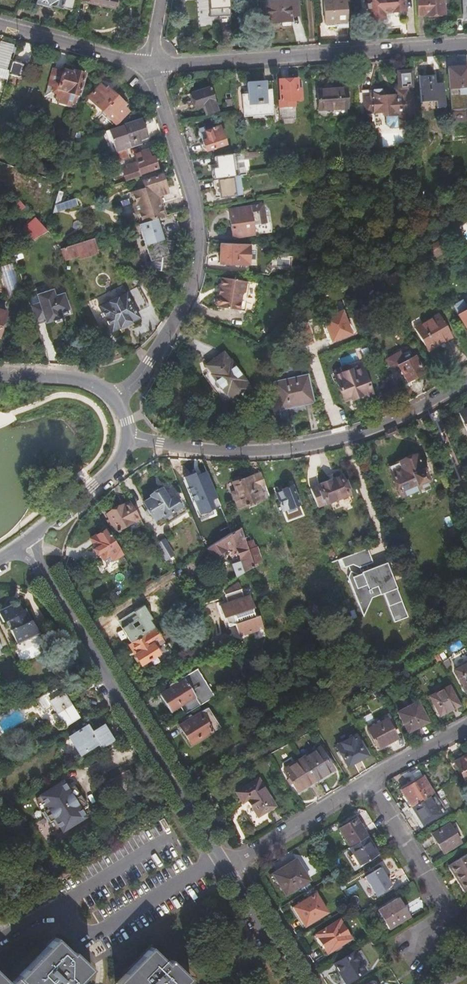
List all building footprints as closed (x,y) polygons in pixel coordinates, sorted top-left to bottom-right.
[(71,10),(73,0),(37,0),(37,1),(71,10)] [(228,0),(208,0),(210,16),(229,15),(228,0)] [(296,0),(286,0),(261,2),(261,15),(267,15),(267,22),(281,21),(281,25),(289,24),(289,20),(290,20),(290,16),(297,15),(296,0)] [(346,22),(345,0),(323,0),(325,23),(346,22)] [(368,20),(383,18),(383,12),(403,11),(403,0),(366,0),(368,20)] [(416,16),(443,14),(442,0),(415,0),(416,16)] [(12,45),(1,41),(0,43),(0,54),(9,57),(12,45)] [(23,64),(12,61),(7,77),(19,80),(23,64)] [(449,88),(466,87),(465,66),(447,67),(449,88)] [(62,71),(55,69),(52,68),(48,84),(50,84),(58,87),(62,71)] [(63,69),(62,71),(58,87),(78,94),(84,73),(73,70),(73,72),(63,69)] [(443,105),(442,83),(435,83),(434,74),(417,75),(418,100),(435,99),(435,106),(443,105)] [(280,119),(296,118),(295,100),(301,100),(300,88),(298,88),(297,79),(277,80),(280,119)] [(277,92),(276,80),(246,82),(247,94),(242,94),(243,117),(273,114),(272,92),(277,92)] [(102,111),(116,96),(107,87),(105,89),(101,84),(88,97),(102,111)] [(208,86),(191,93),(192,99),(187,101),(189,109),(203,105),(206,114),(217,110),(208,86)] [(318,109),(346,108),(344,87),(317,89),(318,109)] [(449,88),(450,110),(465,109),(466,116),(466,91),(466,87),(449,88)] [(407,97),(406,90),(395,90),(396,95),(386,96),(386,91),(380,92),(380,90),(374,90),(374,92),(371,92),(371,94),(369,94),(369,96),(369,101),(372,101),(373,112),(382,112),(382,116),(383,116),(384,121),(384,124),(389,129),(398,128),(398,129),(409,128),(408,116),(414,116),(413,97),(407,97)] [(124,104),(116,96),(102,111),(115,124),(128,111),(123,106),(124,104)] [(369,96),(363,96),(364,112),(373,112),(372,101),(369,101),(369,96)] [(129,147),(140,144),(139,139),(146,136),(140,117),(121,124),(129,147)] [(206,139),(201,140),(205,151),(224,144),(218,126),(203,131),(206,139)] [(125,149),(112,153),(114,161),(128,156),(125,149)] [(136,162),(140,174),(157,168),(153,156),(150,157),(148,150),(133,155),(136,162)] [(407,156),(400,151),(396,157),(403,162),(407,156)] [(241,153),(214,156),(216,168),(211,168),(213,179),(238,175),(245,174),(241,153)] [(126,181),(140,176),(140,174),(136,162),(127,165),(127,168),(122,170),(126,181)] [(139,223),(165,215),(161,203),(158,204),(155,196),(158,195),(166,192),(160,175),(143,181),(144,188),(130,193),(132,202),(130,205),(133,213),(137,215),(139,223)] [(238,175),(213,179),(214,188),(219,188),(220,196),(240,194),(238,175)] [(0,188),(0,195),(8,201),(9,201),(16,197),(17,196),(1,186),(0,188)] [(23,205),(16,197),(9,201),(18,211),(23,205)] [(75,198),(54,204),(52,212),(77,205),(75,198)] [(232,237),(270,232),(268,222),(264,223),(262,205),(231,209),(233,218),(230,218),(232,237)] [(397,213),(390,215),(393,223),(400,220),(397,213)] [(23,228),(34,240),(47,231),(35,218),(23,228)] [(58,236),(53,239),(59,247),(61,247),(65,246),(58,236)] [(95,246),(93,237),(65,246),(61,247),(66,258),(80,254),(81,257),(97,253),(95,246)] [(444,237),(432,245),(434,248),(437,246),(446,241),(444,237)] [(437,246),(442,253),(450,248),(446,241),(437,246)] [(239,264),(240,243),(220,242),(219,263),(239,264)] [(166,248),(154,250),(153,243),(148,244),(150,258),(167,255),(166,248)] [(435,257),(442,253),(437,246),(434,248),(432,245),(428,247),(435,257)] [(0,262),(0,275),(8,301),(24,296),(13,259),(0,262)] [(399,269),(392,274),(395,280),(403,276),(399,269)] [(395,280),(392,274),(383,279),(387,286),(395,280)] [(216,295),(215,303),(217,304),(216,305),(245,310),(250,280),(221,276),(218,294),(216,295)] [(38,304),(29,306),(34,323),(43,320),(45,325),(62,320),(60,315),(69,312),(64,295),(55,298),(53,291),(36,296),(38,304)] [(125,292),(97,306),(105,322),(98,326),(100,330),(108,326),(111,332),(118,329),(120,331),(131,325),(130,322),(138,318),(125,292)] [(466,309),(462,300),(452,306),(466,330),(466,309)] [(323,317),(333,342),(354,333),(344,309),(323,317)] [(427,351),(451,337),(437,313),(413,327),(427,351)] [(301,345),(315,342),(311,322),(297,324),(301,345)] [(405,358),(414,353),(410,344),(401,348),(405,358)] [(232,401),(249,388),(244,380),(245,379),(230,359),(228,360),(223,352),(206,365),(211,372),(210,373),(225,394),(226,393),(232,401)] [(384,374),(391,389),(422,371),(413,356),(404,361),(399,352),(385,360),(390,370),(384,374)] [(355,373),(335,381),(343,400),(350,397),(351,400),(364,394),(365,398),(372,395),(361,367),(353,370),(355,373)] [(280,409),(313,401),(307,375),(298,377),(296,370),(285,372),(287,379),(273,382),(280,409)] [(466,410),(458,413),(466,435),(466,410)] [(400,467),(390,471),(400,496),(428,484),(422,468),(421,469),(416,455),(398,461),(400,467)] [(388,466),(390,471),(400,467),(398,461),(388,466)] [(199,514),(222,504),(206,468),(184,477),(199,514)] [(269,496),(260,472),(242,479),(240,478),(239,477),(235,479),(234,480),(234,482),(232,483),(237,498),(234,499),(237,508),(269,496)] [(343,481),(341,475),(309,487),(316,505),(325,502),(326,503),(329,502),(332,510),(341,506),(342,503),(344,505),(348,503),(350,500),(348,494),(346,489),(349,488),(346,480),(343,481)] [(281,510),(298,503),(291,486),(281,489),(281,491),(276,494),(281,510)] [(163,517),(180,506),(174,496),(169,500),(161,488),(150,495),(151,497),(143,502),(153,518),(161,514),(163,517)] [(146,528),(129,500),(106,513),(118,535),(135,526),(138,532),(146,528)] [(121,553),(106,528),(89,538),(95,547),(93,548),(96,554),(98,552),(105,564),(121,553)] [(240,528),(231,533),(206,548),(212,558),(234,544),(243,572),(253,566),(252,563),(245,543),(240,528)] [(176,559),(164,537),(156,543),(168,564),(176,559)] [(251,541),(245,543),(252,563),(260,561),(256,548),(254,548),(251,541)] [(354,565),(360,568),(371,564),(366,550),(342,559),(345,569),(354,565)] [(389,568),(383,570),(382,571),(382,572),(382,574),(383,577),(380,578),(379,576),(376,577),(375,575),(364,579),(361,577),(357,579),(352,577),(349,578),(359,605),(362,600),(367,602),(371,596),(374,595),(385,591),(396,620),(407,616),(389,568)] [(129,596),(142,587),(140,584),(127,592),(129,596)] [(232,617),(235,626),(239,638),(263,630),(259,617),(256,617),(255,616),(254,616),(252,611),(253,611),(253,608),(254,608),(250,595),(243,597),(242,595),(241,594),(240,593),(241,591),(239,584),(224,592),(227,604),(218,608),(222,621),(225,620),(232,617)] [(362,600),(359,605),(363,617),(374,595),(371,596),(367,602),(362,600)] [(38,631),(23,609),(18,612),(14,604),(0,612),(0,616),(4,623),(8,621),(13,631),(11,632),(17,642),(38,631)] [(314,616),(311,609),(305,611),(308,618),(314,616)] [(227,629),(235,626),(232,617),(225,620),(227,629)] [(155,628),(128,645),(140,664),(143,662),(148,669),(171,654),(155,628)] [(455,670),(466,692),(466,663),(455,670)] [(187,714),(214,696),(197,669),(159,694),(171,712),(181,705),(187,714)] [(441,715),(459,705),(448,685),(430,695),(441,715)] [(55,687),(36,699),(43,710),(52,705),(65,725),(78,717),(63,693),(61,695),(55,687)] [(8,710),(18,703),(14,697),(4,703),(8,710)] [(409,732),(428,721),(418,702),(398,712),(409,732)] [(218,726),(207,707),(179,725),(191,744),(218,726)] [(379,748),(397,738),(387,719),(369,728),(379,748)] [(101,749),(113,742),(102,725),(91,732),(87,726),(74,734),(72,730),(67,733),(80,755),(98,744),(101,749)] [(348,766),(367,755),(356,735),(337,746),(348,766)] [(301,757),(317,782),(334,771),(319,746),(301,757)] [(455,761),(466,781),(466,755),(455,761)] [(317,782),(301,757),(283,768),(299,793),(317,782)] [(430,795),(433,794),(422,777),(402,789),(412,806),(430,795)] [(258,817),(276,806),(258,778),(236,792),(243,803),(247,801),(258,817)] [(61,832),(85,817),(63,781),(39,796),(61,832)] [(430,795),(412,806),(424,825),(441,814),(430,795)] [(351,846),(367,836),(357,818),(340,828),(351,846)] [(460,843),(449,824),(432,834),(444,853),(460,843)] [(367,836),(351,846),(348,848),(359,865),(377,855),(367,836)] [(449,866),(465,893),(466,892),(466,854),(449,866)] [(309,880),(296,859),(272,873),(285,895),(309,880)] [(391,885),(381,868),(365,877),(377,896),(386,891),(385,889),(391,885)] [(327,913),(316,894),(294,907),(305,926),(327,913)] [(409,916),(399,897),(377,910),(389,929),(409,916)] [(316,933),(328,953),(351,938),(339,919),(316,933)] [(325,955),(328,953),(316,933),(313,936),(325,955)] [(77,983),(93,967),(76,949),(73,952),(56,937),(11,981),(0,971),(0,983),(78,983),(77,983)] [(118,983),(185,983),(192,977),(172,959),(169,961),(152,946),(117,982),(118,983)] [(440,948),(435,956),(442,961),(447,952),(440,948)] [(366,970),(354,951),(334,964),(346,983),(366,970)]
